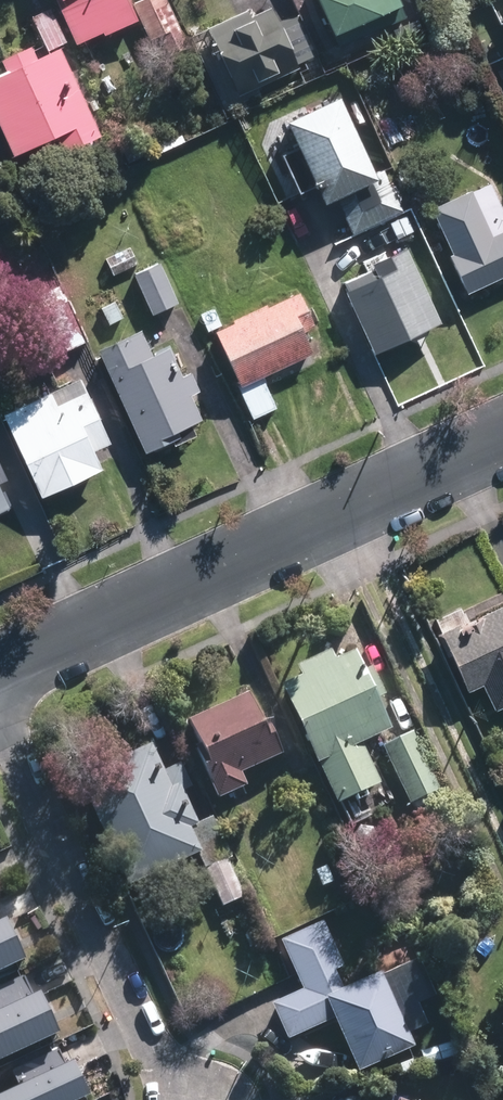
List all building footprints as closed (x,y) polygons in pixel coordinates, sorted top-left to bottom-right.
[(165,0),(141,0),(131,5),(148,40),(159,35),(166,50),(185,41),(165,0)] [(330,36),(333,35),(339,48),(405,18),(397,0),(314,0),(330,36)] [(495,1),(502,19),(502,0),(497,0),(495,1)] [(278,24),(271,8),(249,18),(246,10),(206,29),(238,97),(299,69),(296,65),(304,61),(310,73),(321,68),(297,16),(278,24)] [(57,50),(67,45),(50,11),(31,19),(48,55),(35,61),(29,48),(0,61),(0,76),(0,77),(0,133),(12,158),(54,138),(62,155),(98,138),(57,50)] [(393,82),(401,100),(415,93),(407,76),(393,82)] [(337,101),(283,125),(319,202),(333,195),(349,232),(400,209),(381,168),(370,173),(337,101)] [(502,277),(502,218),(487,184),(469,193),(468,191),(429,210),(450,255),(447,257),(465,295),(502,277)] [(404,215),(388,222),(395,237),(411,231),(404,215)] [(113,275),(139,263),(131,246),(105,259),(113,275)] [(437,321),(401,246),(368,262),(374,274),(341,290),(370,353),(437,321)] [(151,315),(179,303),(161,262),(133,274),(151,315)] [(85,341),(60,285),(18,304),(44,360),(85,341)] [(213,331),(239,387),(237,388),(252,420),(276,409),(261,377),(312,354),(302,332),(314,327),(298,293),(213,331)] [(109,324),(124,318),(116,302),(101,309),(109,324)] [(151,356),(139,330),(95,349),(144,454),(193,431),(191,426),(201,421),(189,395),(197,391),(189,373),(180,376),(167,348),(151,356)] [(40,498),(101,470),(93,452),(109,444),(79,379),(1,415),(40,498)] [(0,491),(0,512),(8,508),(0,491)] [(466,691),(482,684),(493,710),(502,706),(502,605),(467,622),(465,618),(435,632),(445,655),(449,653),(466,691)] [(390,729),(353,649),(332,659),(328,650),(294,666),(299,675),(278,685),(315,764),(317,763),(336,803),(378,784),(359,743),(390,729)] [(240,774),(281,756),(292,780),(311,771),(292,729),(275,738),(265,717),(261,719),(249,692),(186,720),(196,745),(192,747),(215,799),(245,786),(240,774)] [(416,813),(436,803),(432,795),(440,791),(413,735),(382,749),(409,806),(412,804),(416,813)] [(150,744),(79,777),(129,888),(197,856),(222,909),(245,899),(227,860),(230,860),(211,818),(197,824),(183,792),(192,788),(181,764),(163,773),(150,744)] [(315,873),(323,889),(336,883),(328,866),(315,873)] [(0,921),(0,979),(32,964),(11,917),(0,921)] [(333,1021),(356,1073),(413,1048),(379,972),(340,990),(332,972),(342,967),(321,922),(278,942),(300,991),(270,1005),(286,1042),(333,1021)] [(249,951),(264,945),(258,932),(244,938),(249,951)] [(0,1009),(0,1066),(65,1037),(44,990),(0,1009)] [(0,1097),(0,1099),(89,1099),(73,1065),(0,1097)]
